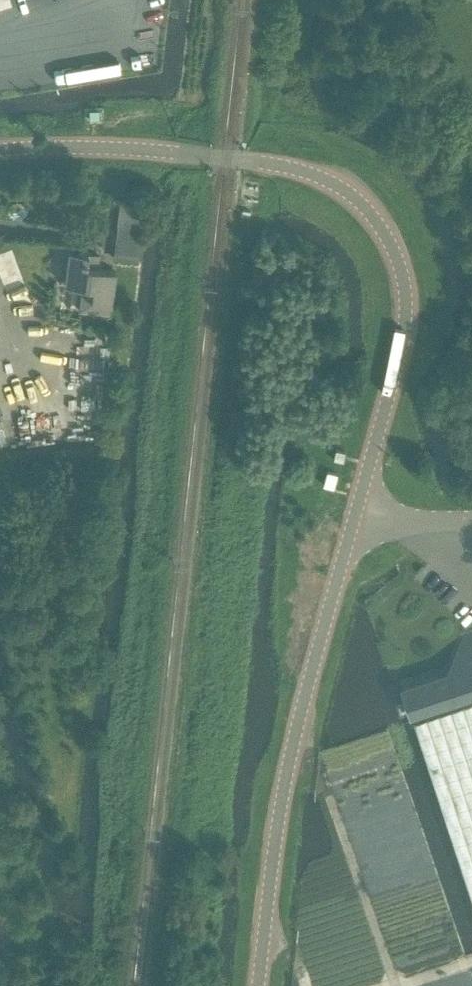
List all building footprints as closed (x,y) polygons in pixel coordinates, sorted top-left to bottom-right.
[(118,229),(115,256),(137,259),(140,231),(118,229)] [(98,253),(68,250),(64,283),(91,286),(88,311),(108,313),(113,270),(96,268),(98,253)] [(333,459),(343,462),(346,452),(336,449),(333,459)] [(327,471),(324,485),(333,487),(337,474),(327,471)] [(466,637),(449,672),(402,687),(411,715),(471,695),(471,635),(466,637)] [(471,899),(471,703),(412,723),(471,899)]
